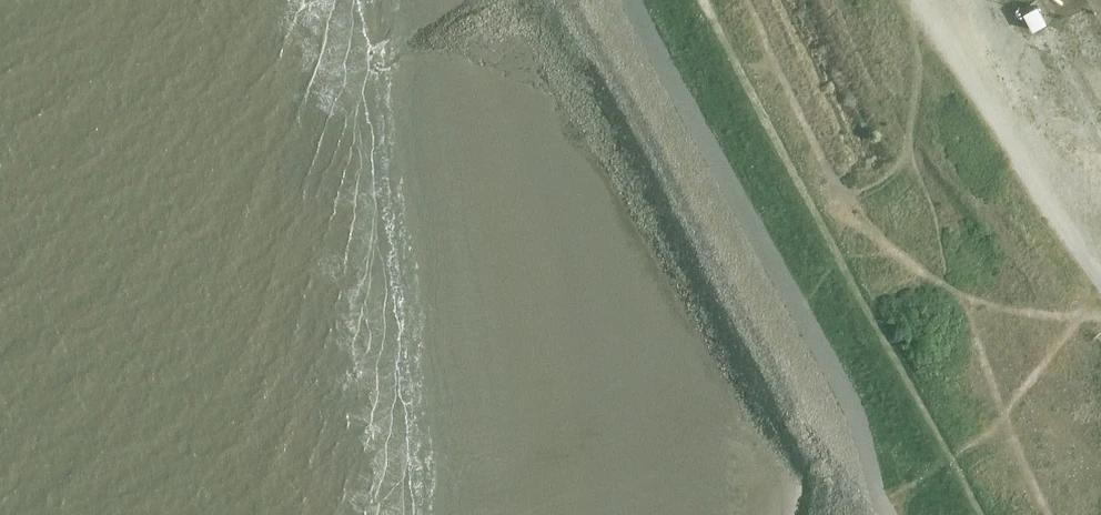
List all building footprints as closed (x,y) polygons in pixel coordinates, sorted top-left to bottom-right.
[(1047,24),(1038,8),(1024,15),(1033,31),(1047,24)]
